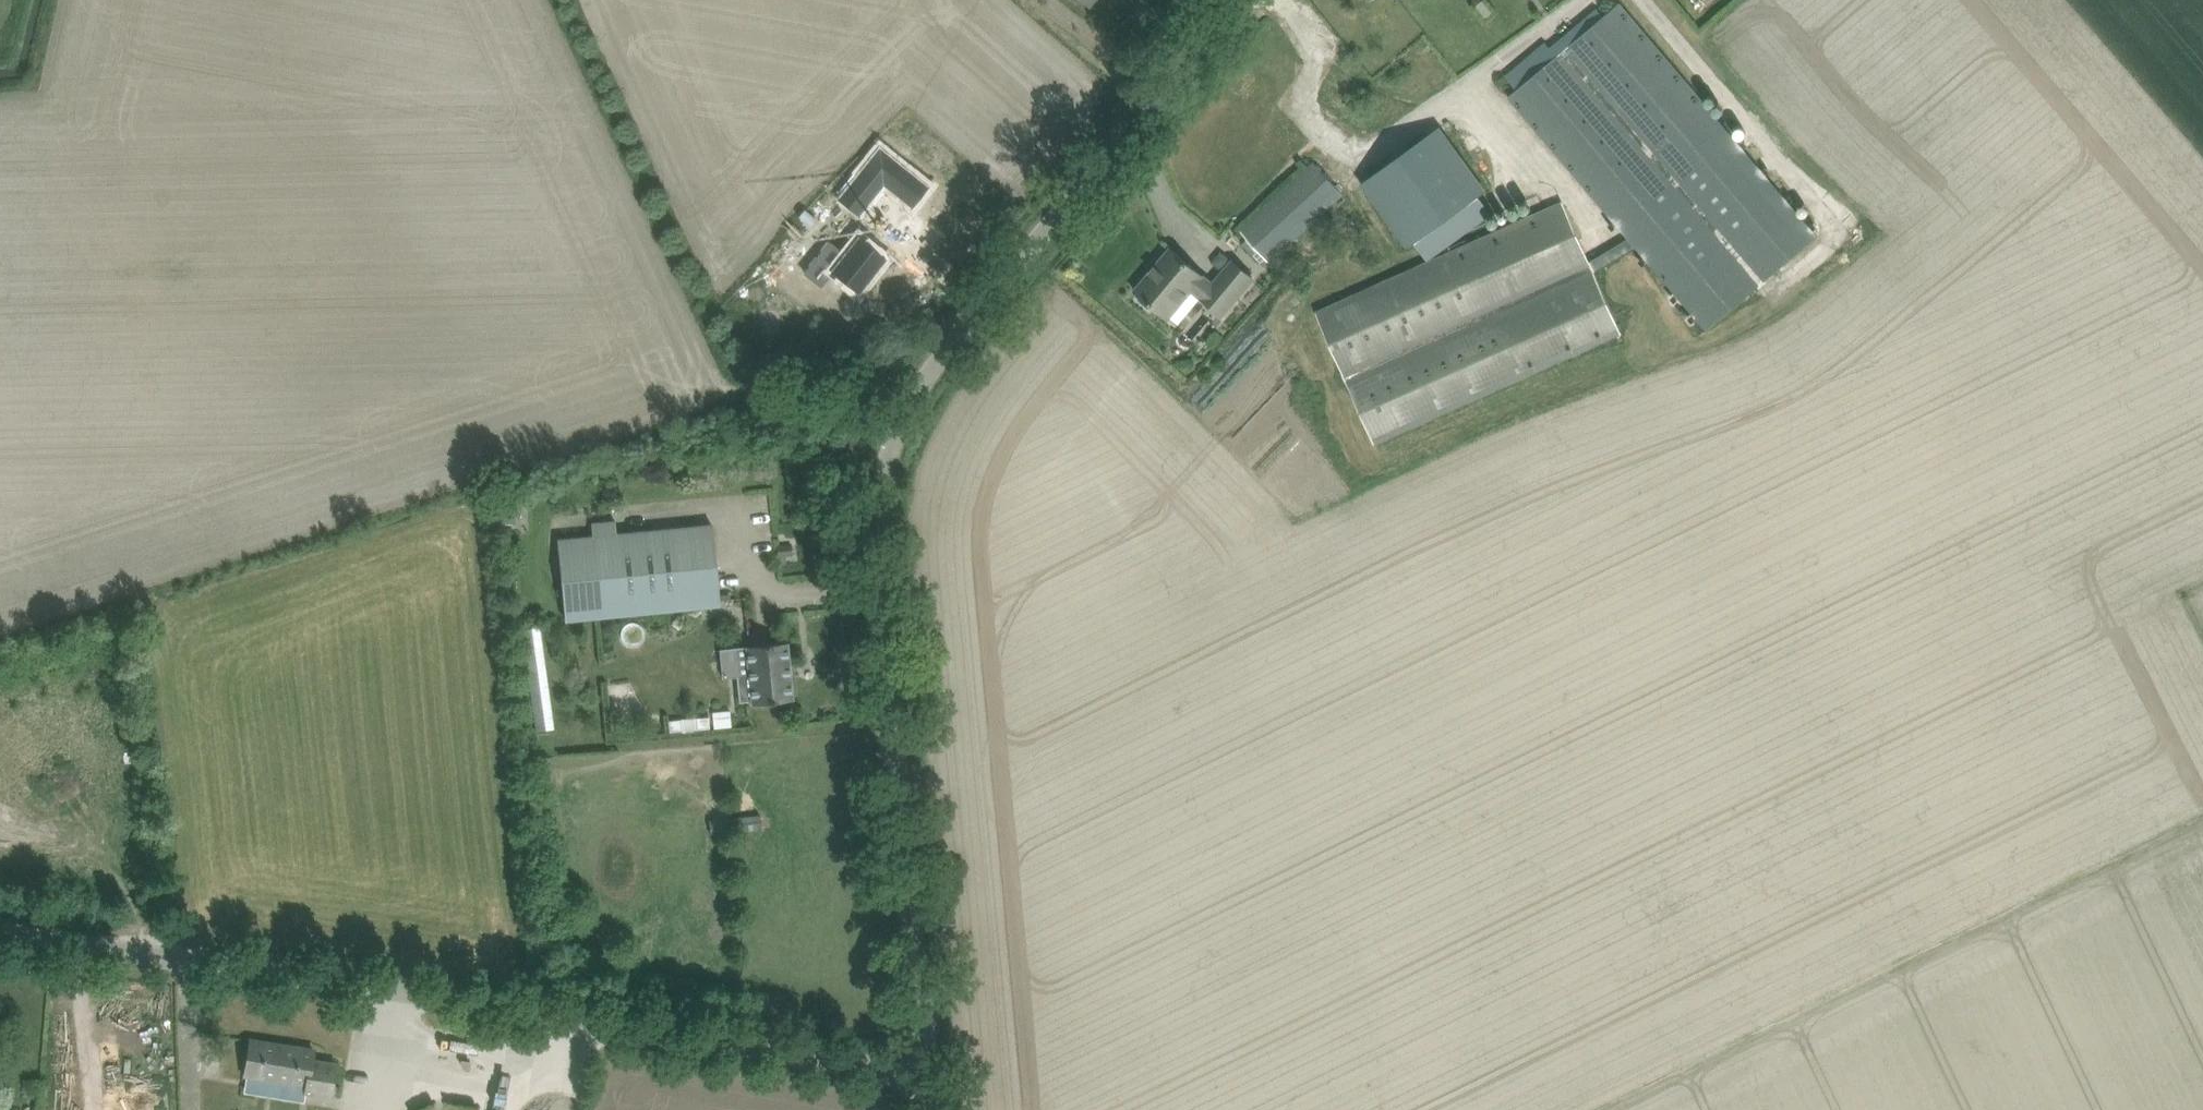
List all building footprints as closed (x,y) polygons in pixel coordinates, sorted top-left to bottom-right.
[(1485,17),(1492,12),(1483,0),(1481,0),(1475,4),(1485,17)] [(1818,236),(1783,195),(1619,3),(1509,96),(1629,237),(1590,261),(1563,200),(1315,311),(1375,445),(1623,333),(1595,272),(1637,246),(1673,288),(1707,329),(1818,236)] [(1438,128),(1361,183),(1408,249),(1485,193),(1483,190),(1438,128)] [(879,146),(852,181),(873,198),(884,185),(912,207),(929,186),(879,146)] [(1239,228),(1270,263),(1345,194),(1313,160),(1239,228)] [(818,260),(841,278),(857,291),(884,258),(858,236),(842,256),(830,246),(818,260)] [(1168,318),(1169,316),(1179,324),(1201,298),(1222,315),(1253,277),(1233,260),(1213,284),(1171,248),(1135,291),(1140,295),(1138,298),(1150,309),(1153,305),(1168,318)] [(592,536),(557,539),(565,620),(719,605),(712,524),(616,533),(615,520),(592,522),(592,536)] [(745,646),(720,648),(723,676),(736,674),(739,701),(751,700),(751,703),(792,699),(787,642),(745,646)] [(730,709),(712,711),(714,726),(731,725),(730,709)] [(760,814),(709,819),(710,834),(761,828),(760,814)] [(250,1040),(247,1061),(245,1076),(308,1086),(307,1093),(330,1097),(335,1065),(312,1061),(313,1050),(250,1040)] [(461,1059),(461,1063),(465,1069),(469,1069),(470,1061),(461,1059)]
